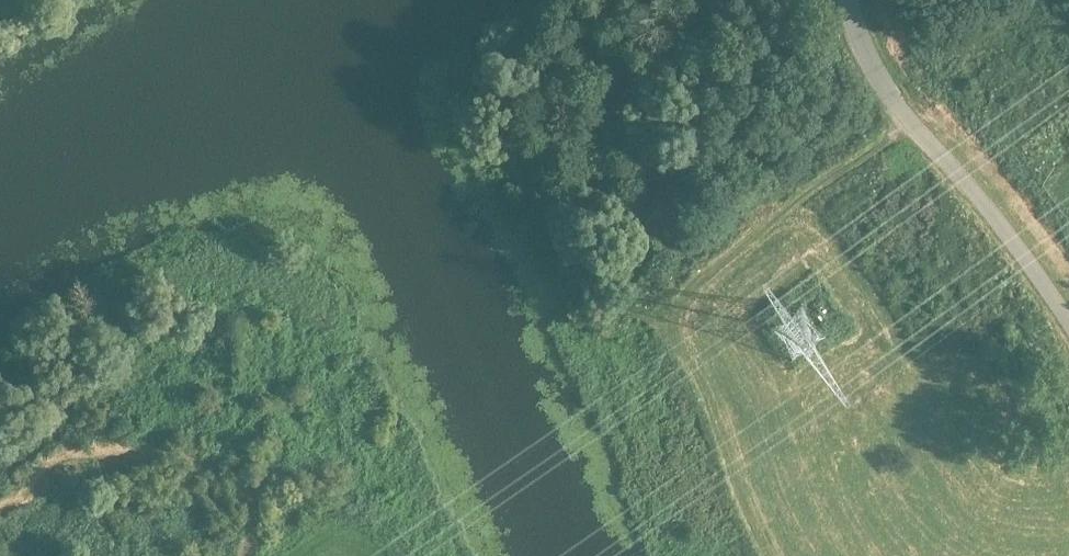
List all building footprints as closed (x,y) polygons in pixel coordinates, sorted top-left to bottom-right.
[(664,463),(669,481),(682,478),(677,460),(664,463)]
